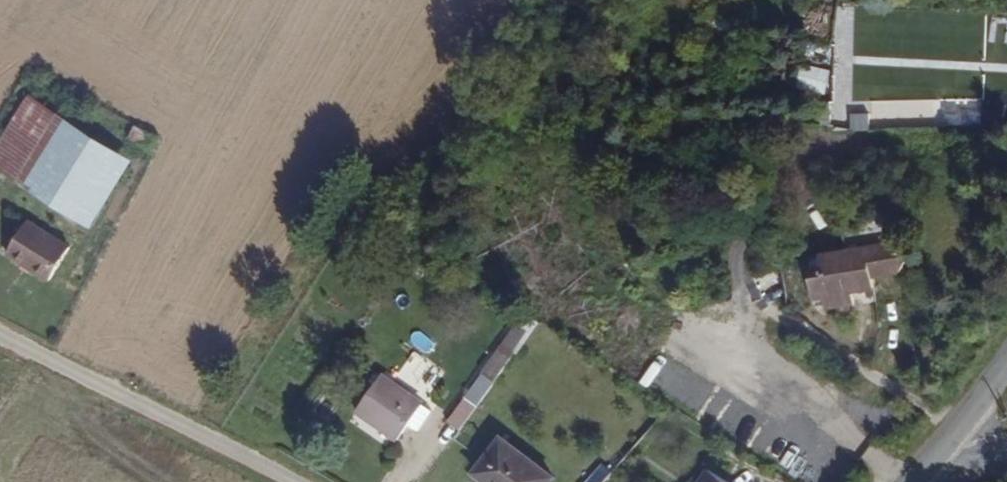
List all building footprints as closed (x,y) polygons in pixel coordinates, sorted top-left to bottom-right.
[(129,164),(29,99),(0,143),(0,171),(87,228),(129,164)] [(47,283),(67,250),(24,224),(3,258),(47,283)] [(911,280),(909,265),(890,245),(812,257),(814,270),(800,273),(806,303),(819,302),(820,311),(850,307),(848,296),(870,293),(869,286),(911,280)] [(454,435),(509,364),(498,354),(443,426),(454,435)] [(405,429),(420,410),(380,378),(353,412),(393,443),(405,429)] [(414,436),(429,418),(420,410),(405,429),(414,436)] [(498,440),(489,454),(469,476),(477,481),(546,481),(498,440)]
